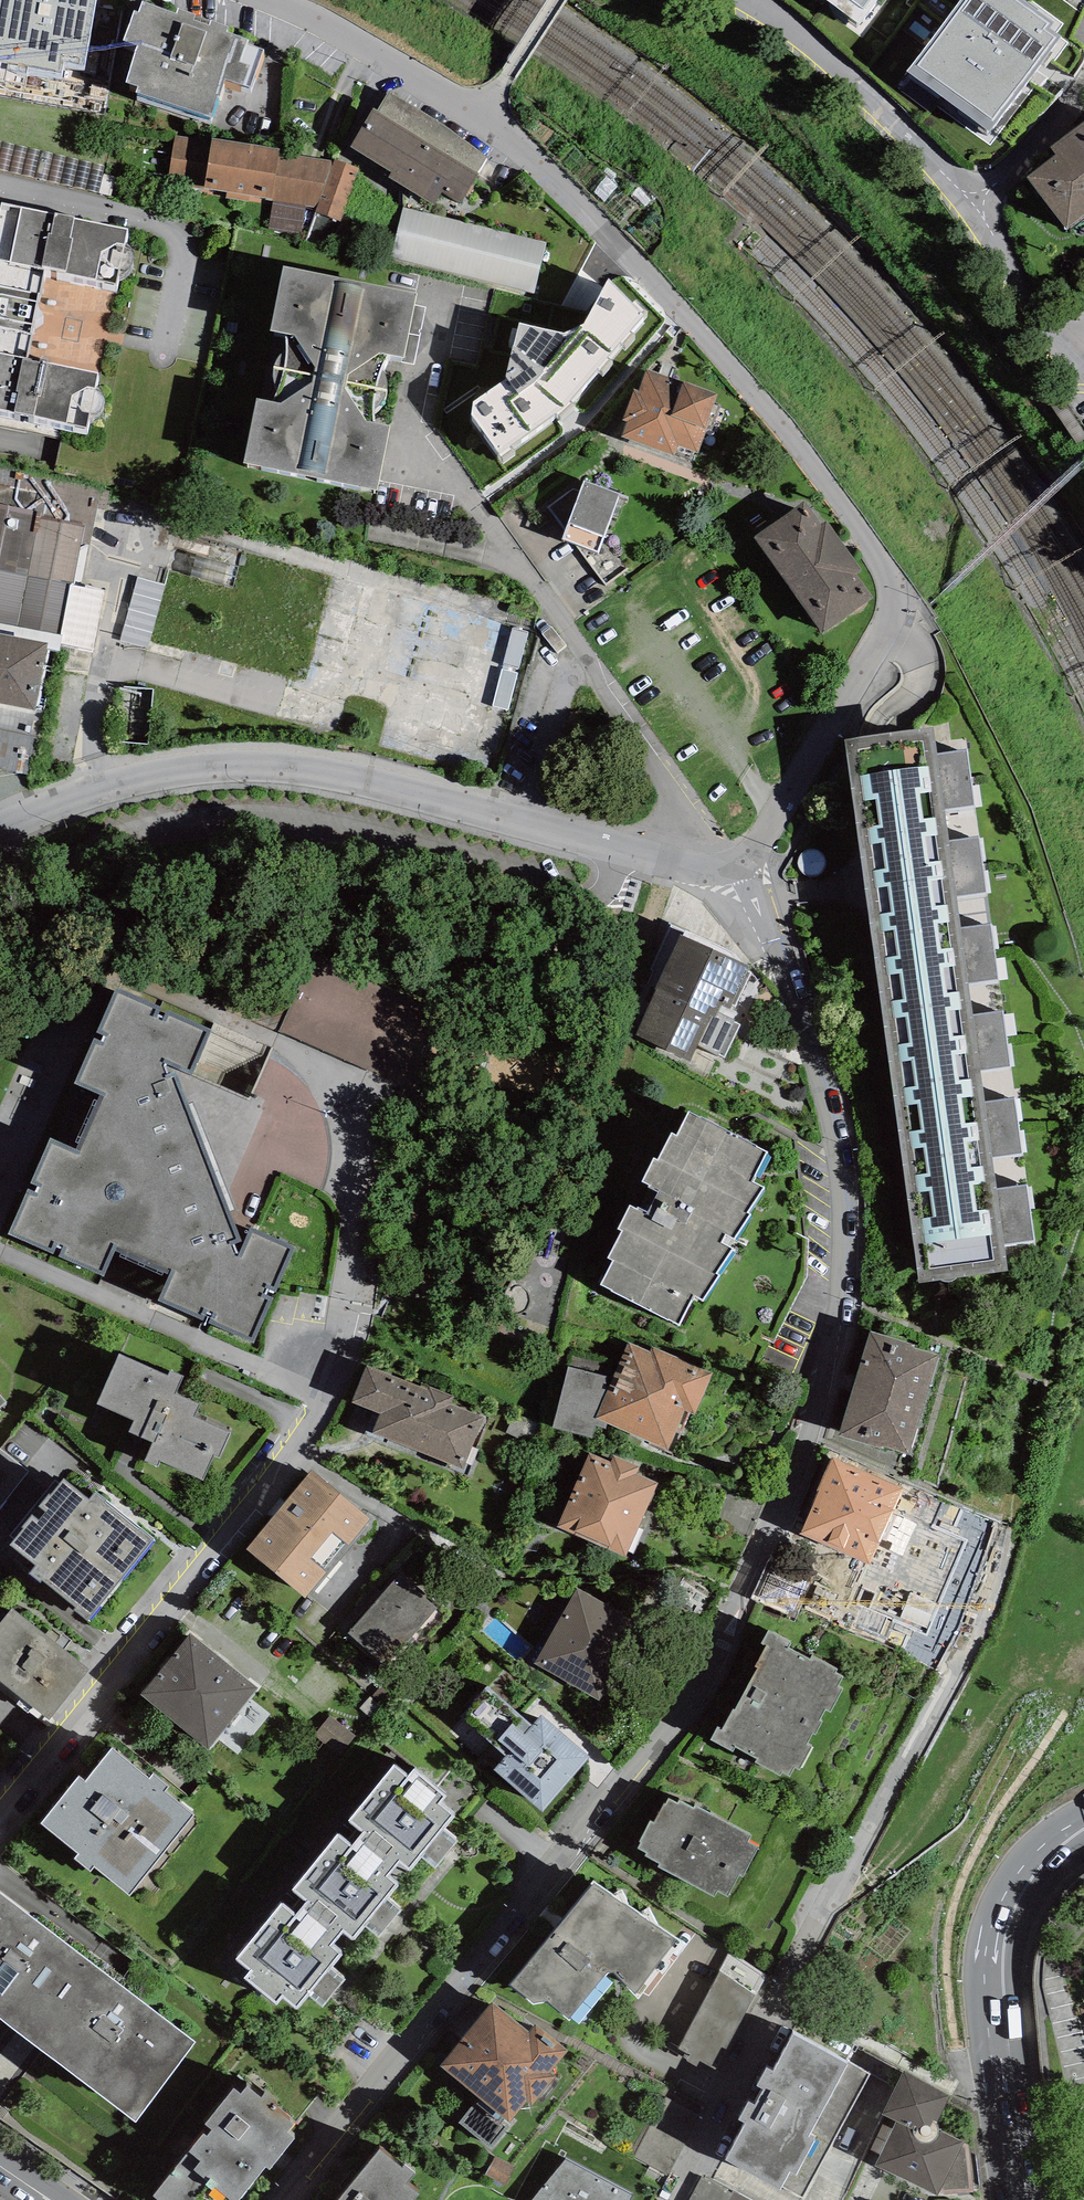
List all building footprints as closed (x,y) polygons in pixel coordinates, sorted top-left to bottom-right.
[(97,0),(0,0),(0,63),(63,74),(64,66),(86,70),(97,0)] [(859,24),(877,0),(826,0),(859,24)] [(907,71),(990,131),(1061,35),(1050,27),(1054,22),(1025,0),(959,0),(907,71)] [(176,13),(143,1),(138,13),(134,11),(122,40),(137,46),(125,82),(137,87),(135,92),(212,118),(224,80),(250,88),(264,49),(248,43),(249,40),(227,32),(228,27),(210,20),(208,25),(194,20),(195,15),(178,8),(176,13)] [(378,111),(373,108),(350,146),(391,172),(388,177),(433,205),(441,192),(461,204),(480,174),(477,172),(486,157),(462,138),(389,92),(378,111)] [(1050,147),(1055,155),(1026,177),(1065,228),(1083,214),(1083,121),(1050,147)] [(211,141),(175,135),(167,182),(204,188),(203,194),(262,203),(262,198),(273,199),(306,205),(317,207),(331,170),(332,161),(279,152),(279,149),(212,138),(211,141)] [(361,168),(335,159),(331,170),(317,207),(315,212),(341,222),(361,168)] [(301,235),(306,205),(273,199),(268,230),(301,235)] [(1,202),(0,206),(0,408),(89,427),(99,375),(27,359),(44,267),(117,284),(128,227),(1,202)] [(546,243),(402,208),(390,258),(534,293),(546,243)] [(417,293),(283,266),(243,463),(377,490),(417,293)] [(572,403),(649,312),(636,299),(632,303),(609,279),(584,324),(562,332),(519,322),(505,379),(473,401),(471,415),(499,453),(572,403)] [(718,394),(646,370),(639,391),(633,389),(622,421),(627,422),(622,437),(676,455),(679,446),(698,452),(718,394)] [(621,494),(584,480),(562,539),(598,553),(621,494)] [(821,524),(805,501),(754,537),(822,634),(873,598),(856,574),(862,570),(826,520),(821,524)] [(39,516),(40,512),(0,505),(0,570),(27,576),(39,516)] [(39,516),(27,576),(70,584),(73,585),(86,525),(39,516)] [(27,576),(0,570),(0,623),(17,626),(27,576)] [(70,584),(27,576),(17,626),(60,635),(70,584)] [(161,611),(162,577),(137,576),(136,610),(161,611)] [(48,644),(0,634),(0,704),(35,711),(48,644)] [(851,732),(846,738),(861,825),(948,814),(945,799),(974,799),(967,743),(937,748),(934,720),(851,732)] [(0,721),(0,765),(37,766),(38,722),(0,721)] [(950,832),(948,814),(861,825),(871,915),(960,904),(958,889),(987,886),(979,828),(950,832)] [(962,919),(960,904),(871,915),(883,1004),(972,992),(970,976),(999,972),(992,915),(962,919)] [(749,966),(681,934),(655,988),(658,989),(635,1036),(690,1062),(698,1046),(724,1058),(740,1026),(732,1022),(736,1012),(730,1009),(732,1005),(735,1007),(751,973),(747,971),(749,966)] [(211,1025),(118,985),(80,1079),(105,1088),(80,1147),(53,1135),(12,1226),(104,1265),(116,1237),(178,1263),(161,1295),(254,1334),(293,1241),(253,1224),(240,1253),(233,1239),(240,1236),(175,1066),(166,1067),(163,1058),(193,1067),(211,1025)] [(974,1008),(972,992),(883,1004),(894,1094),(984,1082),(982,1064),(1012,1060),(1004,1004),(974,1008)] [(985,1094),(984,1082),(894,1094),(906,1177),(995,1165),(994,1149),(1024,1145),(1017,1090),(985,1094)] [(767,1144),(688,1104),(676,1128),(672,1126),(657,1152),(654,1149),(642,1175),(650,1177),(649,1180),(658,1184),(647,1204),(639,1200),(638,1202),(629,1197),(617,1222),(622,1224),(606,1252),(613,1254),(601,1277),(679,1317),(695,1290),(703,1293),(719,1269),(716,1267),(733,1241),(722,1236),(726,1228),(734,1231),(750,1208),(747,1206),(765,1180),(752,1176),(767,1144)] [(998,1183),(995,1165),(906,1177),(918,1276),(1010,1264),(1006,1239),(1035,1235),(1027,1179),(998,1183)] [(871,1325),(839,1429),(884,1442),(885,1440),(910,1448),(939,1348),(914,1341),(915,1338),(871,1325)] [(650,1349),(629,1339),(609,1384),(596,1413),(608,1418),(669,1445),(686,1407),(695,1411),(714,1370),(653,1343),(650,1349)] [(168,1369),(119,1349),(98,1397),(135,1413),(130,1424),(154,1434),(144,1455),(157,1461),(160,1453),(204,1472),(214,1448),(219,1450),(229,1426),(195,1411),(200,1398),(175,1387),(183,1370),(170,1364),(168,1369)] [(429,1387),(365,1363),(352,1398),(373,1406),(369,1417),(375,1420),(371,1429),(464,1464),(484,1414),(451,1401),(454,1394),(430,1384),(429,1387)] [(596,1413),(609,1384),(606,1383),(608,1375),(568,1365),(553,1424),(591,1433),(596,1423),(605,1426),(608,1418),(596,1413)] [(13,1396),(0,1381),(0,1408),(13,1396)] [(639,1463),(613,1452),(610,1458),(589,1449),(557,1522),(626,1552),(658,1480),(636,1470),(639,1463)] [(833,1453),(801,1528),(870,1558),(902,1482),(833,1453)] [(370,1513),(311,1465),(247,1544),(306,1592),(327,1567),(323,1564),(345,1537),(349,1539),(370,1513)] [(90,1493),(64,1471),(40,1499),(46,1504),(39,1513),(33,1508),(10,1536),(36,1557),(29,1566),(40,1575),(42,1572),(76,1600),(74,1602),(87,1613),(155,1532),(142,1521),(139,1525),(104,1496),(107,1493),(97,1485),(90,1493)] [(375,1585),(338,1626),(346,1633),(349,1630),(385,1662),(436,1606),(396,1571),(380,1589),(375,1585)] [(836,1597),(800,1577),(782,1608),(818,1628),(836,1597)] [(641,1620),(576,1585),(534,1660),(599,1695),(641,1620)] [(0,1614),(0,1673),(48,1711),(88,1661),(11,1600),(0,1614)] [(718,1720),(712,1733),(733,1744),(736,1739),(758,1751),(755,1756),(781,1770),(784,1765),(791,1769),(795,1761),(799,1763),(812,1740),(807,1737),(812,1726),(815,1728),(823,1715),(820,1713),(825,1702),(830,1705),(842,1682),(837,1679),(842,1669),(835,1666),(837,1662),(812,1649),(810,1652),(789,1641),(791,1636),(768,1624),(762,1637),(766,1639),(756,1658),(759,1660),(736,1704),(732,1703),(722,1722),(718,1720)] [(258,1683),(189,1629),(141,1691),(210,1745),(258,1683)] [(532,1720),(487,1682),(461,1712),(505,1750),(494,1763),(506,1774),(504,1776),(542,1809),(590,1752),(541,1710),(532,1720)] [(148,1769),(111,1738),(84,1772),(78,1767),(39,1813),(77,1844),(73,1849),(90,1863),(94,1858),(129,1886),(195,1806),(165,1782),(169,1778),(152,1764),(148,1769)] [(408,1767),(394,1755),(348,1811),(363,1823),(352,1836),(389,1866),(399,1853),(410,1862),(421,1848),(434,1858),(456,1831),(443,1821),(455,1806),(440,1794),(446,1786),(414,1760),(408,1767)] [(677,1804),(667,1799),(654,1823),(650,1821),(638,1843),(640,1844),(638,1849),(647,1853),(646,1856),(659,1863),(657,1867),(714,1897),(717,1890),(728,1896),(739,1874),(743,1877),(759,1848),(748,1843),(752,1835),(695,1805),(693,1808),(679,1801),(677,1804)] [(352,1836),(337,1824),(291,1880),(306,1892),(295,1905),(332,1936),(344,1922),(354,1930),(364,1917),(378,1928),(400,1901),(387,1890),(399,1875),(389,1866),(352,1836)] [(547,2002),(569,2019),(608,1973),(614,1973),(638,2000),(681,1942),(595,1881),(509,1985),(532,2004),(547,2002)] [(0,1883),(0,2009),(136,2112),(196,2032),(0,1883)] [(343,1944),(332,1936),(295,1905),(281,1894),(235,1950),(250,1960),(244,1969),(276,1996),(281,1989),(296,2000),(308,1985),(322,1997),(343,1969),(331,1960),(343,1944)] [(768,1977),(728,1953),(679,2048),(690,2055),(687,2060),(698,2067),(700,2061),(715,2069),(768,1977)] [(529,2032),(492,2002),(440,2066),(510,2123),(528,2102),(533,2106),(555,2078),(550,2074),(568,2051),(536,2025),(529,2032)] [(782,2187),(803,2198),(870,2073),(849,2062),(849,2063),(794,2034),(773,2072),(766,2068),(757,2085),(763,2088),(754,2105),(749,2102),(739,2120),(744,2123),(724,2160),(780,2190),(782,2187)] [(939,2196),(940,2193),(944,2194),(973,2193),(969,2145),(963,2143),(964,2140),(938,2129),(936,2124),(950,2095),(904,2073),(882,2114),(896,2121),(892,2129),(880,2154),(874,2166),(939,2196)] [(233,2078),(204,2115),(212,2121),(206,2128),(203,2125),(152,2188),(168,2199),(231,2199),(266,2157),(270,2161),(295,2130),(287,2124),(294,2116),(275,2102),(280,2096),(265,2084),(262,2089),(247,2077),(241,2084),(233,2078)] [(508,2128),(475,2102),(458,2123),(492,2149),(508,2128)] [(880,2154),(892,2129),(883,2125),(871,2150),(880,2154)] [(419,2194),(406,2185),(416,2174),(405,2164),(402,2167),(380,2149),(339,2199),(414,2199),(419,2194)] [(515,2167),(495,2156),(484,2175),(504,2187),(515,2167)] [(532,2199),(630,2199),(633,2194),(566,2159),(532,2199)] [(703,2175),(689,2199),(748,2199),(703,2175)]
